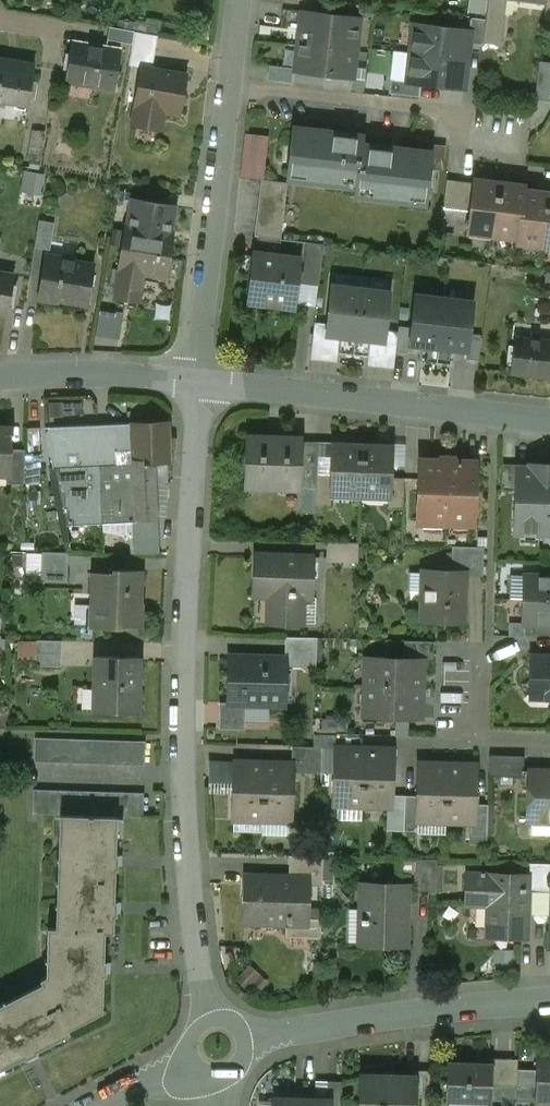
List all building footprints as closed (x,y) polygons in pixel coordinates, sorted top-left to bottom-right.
[(486,12),(504,14),(506,0),(487,0),(486,12)] [(372,6),(360,5),(359,18),(372,19),(372,6)] [(359,18),(303,11),(299,46),(355,52),(359,18)] [(504,14),(486,12),(485,19),(482,43),(501,45),(504,14)] [(485,19),(470,18),(469,30),(470,31),(469,44),(482,45),(482,43),(485,19)] [(469,30),(414,24),(411,53),(467,60),(469,44),(470,31),(469,30)] [(134,31),(109,27),(107,40),(132,44),(134,31)] [(158,35),(134,31),(132,44),(129,66),(141,68),(142,66),(152,68),(158,35)] [(120,52),(72,43),(66,78),(80,81),(80,83),(114,89),(120,52)] [(355,52),(299,46),(296,72),(352,79),(355,52)] [(467,60),(411,53),(410,67),(409,70),(408,81),(408,83),(421,84),(428,85),(464,89),(467,60)] [(0,61),(0,101),(28,106),(34,66),(0,61)] [(539,62),(535,100),(548,101),(549,83),(549,63),(539,62)] [(152,68),(142,66),(141,68),(135,104),(137,105),(161,109),(160,112),(162,112),(178,115),(185,74),(152,68)] [(292,69),(270,66),(268,79),(290,82),(292,69)] [(365,80),(352,79),(351,89),(363,91),(365,80)] [(408,81),(391,80),(389,93),(419,97),(421,84),(408,83),(408,81)] [(161,109),(137,105),(134,126),(159,130),(162,112),(160,112),(161,109)] [(363,137),(293,128),(287,178),(357,187),(362,145),(363,137)] [(45,132),(33,130),(27,158),(40,160),(45,132)] [(242,175),(264,178),(268,137),(246,135),(242,175)] [(432,154),(362,145),(357,187),(356,195),(426,204),(432,154)] [(287,183),(261,180),(255,236),(281,239),(287,183)] [(460,182),(447,180),(444,209),(457,210),(460,182)] [(499,184),(474,181),(473,183),(470,212),(467,232),(493,235),(499,184)] [(473,183),(460,182),(457,210),(470,212),(473,183)] [(159,191),(121,184),(116,213),(129,215),(128,225),(143,227),(143,226),(153,227),(159,191)] [(525,187),(499,184),(493,235),(517,238),(518,238),(524,191),(525,187)] [(524,191),(518,238),(517,238),(517,242),(542,245),(548,194),(524,191)] [(129,215),(116,213),(112,236),(123,238),(124,230),(142,233),(143,227),(128,225),(129,215)] [(54,223),(39,220),(34,247),(50,250),(54,223)] [(143,227),(142,233),(124,230),(123,238),(118,269),(119,270),(115,296),(136,299),(138,288),(141,272),(166,276),(172,238),(157,235),(158,228),(153,227),(143,226),(143,227)] [(323,244),(308,242),(303,283),(319,285),(323,244)] [(75,258),(45,253),(37,300),(58,303),(58,300),(87,305),(94,265),(74,262),(75,258)] [(300,259),(253,254),(248,301),(295,306),(300,259)] [(166,276),(141,272),(138,288),(163,292),(166,276)] [(0,273),(0,315),(6,316),(13,275),(0,273)] [(361,289),(332,286),(328,326),(327,335),(340,337),(355,338),(361,289)] [(390,293),(361,289),(355,338),(371,340),(384,341),(385,332),(390,293)] [(444,299),(415,295),(412,328),(410,344),(438,348),(444,299)] [(473,302),(444,299),(438,348),(467,351),(469,334),(473,302)] [(340,337),(327,335),(328,326),(315,324),(311,359),(337,362),(340,337)] [(409,354),(410,344),(412,328),(399,327),(398,334),(396,352),(409,354)] [(384,341),(371,340),(368,365),(393,369),(396,352),(398,334),(385,332),(384,341)] [(469,334),(467,351),(466,360),(479,361),(482,335),(469,334)] [(515,337),(511,373),(549,377),(549,341),(515,337)] [(83,399),(49,400),(50,416),(84,415),(83,399)] [(131,424),(45,428),(52,466),(153,462),(169,461),(168,422),(131,423),(131,424)] [(0,427),(0,474),(6,474),(9,474),(9,449),(10,428),(0,427)] [(39,427),(27,428),(28,454),(40,454),(39,427)] [(301,438),(246,436),(245,486),(297,488),(298,460),(300,460),(301,441),(301,438)] [(318,442),(301,441),(300,460),(298,460),(297,488),(316,487),(317,474),(318,442)] [(361,446),(331,445),(330,474),(329,491),(331,491),(359,493),(361,446)] [(392,448),(361,446),(359,493),(388,494),(390,494),(391,477),(392,448)] [(25,449),(9,449),(9,474),(6,474),(6,483),(24,484),(25,449)] [(453,457),(441,456),(440,460),(419,459),(416,522),(473,524),(475,461),(453,460),(453,457)] [(153,462),(52,466),(63,520),(131,517),(136,517),(156,516),(153,462)] [(515,464),(502,464),(502,490),(514,490),(515,466),(515,464)] [(528,464),(528,467),(515,466),(514,490),(513,532),(549,534),(549,464),(528,464)] [(330,474),(317,474),(316,487),(316,505),(330,505),(331,491),(329,491),(330,474)] [(404,478),(391,477),(390,494),(388,494),(388,508),(403,508),(404,478)] [(136,517),(131,517),(133,553),(158,554),(156,516),(136,517)] [(358,543),(326,542),(326,562),(358,563),(358,543)] [(483,547),(452,546),(451,572),(463,573),(463,575),(483,576),(483,547)] [(68,552),(41,551),(41,581),(67,582),(68,552)] [(312,557),(255,555),(253,595),(278,596),(277,624),(302,624),(302,597),(311,597),(312,557)] [(139,570),(113,569),(113,573),(93,572),(92,605),(96,605),(95,626),(120,627),(120,626),(139,626),(140,604),(138,604),(139,570)] [(451,572),(423,571),(421,616),(442,617),(442,620),(463,621),(464,593),(462,593),(463,575),(463,573),(451,572)] [(524,575),(523,599),(549,600),(549,576),(524,575)] [(523,599),(523,623),(549,624),(549,600),(523,599)] [(316,638),(285,637),(285,653),(293,653),(293,660),(316,661),(316,638)] [(61,641),(36,640),(36,665),(61,666),(61,641)] [(433,642),(404,641),(403,659),(422,660),(433,661),(433,642)] [(529,653),(528,694),(543,695),(543,700),(549,700),(549,653),(529,653)] [(138,656),(96,655),(94,712),(137,713),(138,656)] [(286,659),(229,657),(227,702),(227,703),(245,703),(285,704),(286,659)] [(403,659),(368,658),(367,687),(419,689),(420,661),(422,661),(422,660),(403,659)] [(419,689),(367,687),(366,715),(419,717),(419,689)] [(245,703),(227,703),(227,702),(219,702),(218,729),(244,729),(245,703)] [(145,741),(35,738),(34,762),(144,765),(145,741)] [(322,747),(292,746),(292,760),(300,760),(299,772),(321,773),(322,747)] [(364,750),(336,749),(336,747),(335,747),(333,804),(334,804),(335,802),(362,803),(364,750)] [(391,751),(364,750),(362,803),(387,804),(390,804),(390,806),(391,806),(391,795),(393,749),(392,749),(391,751)] [(524,756),(489,755),(489,776),(522,777),(522,770),(524,770),(524,756)] [(263,765),(235,764),(236,762),(235,762),(233,819),(234,818),(234,816),(262,817),(263,765)] [(447,766),(419,765),(419,763),(418,763),(417,796),(417,820),(418,820),(418,818),(445,819),(447,766)] [(475,767),(447,766),(445,819),(470,819),(474,819),(474,804),(476,765),(475,764),(475,767)] [(291,765),(263,765),(262,817),(290,818),(290,820),(291,820),(292,765),(291,765)] [(522,770),(522,777),(522,788),(529,788),(528,820),(532,820),(549,821),(549,771),(524,770),(522,770)] [(144,793),(34,790),(33,814),(117,816),(143,817),(144,793)] [(404,795),(391,795),(391,806),(390,806),(390,804),(387,804),(386,830),(403,830),(404,795)] [(417,796),(404,795),(403,830),(412,831),(417,826),(418,820),(417,820),(417,796)] [(488,804),(474,804),(474,819),(470,819),(470,834),(487,835),(488,804)] [(60,814),(59,836),(66,836),(63,928),(47,927),(47,950),(55,950),(54,981),(46,985),(44,981),(0,1004),(0,1069),(24,1057),(25,1059),(38,1052),(37,1050),(70,1033),(68,1029),(102,1011),(103,975),(105,975),(106,961),(104,960),(105,932),(113,932),(114,915),(118,915),(118,900),(114,900),(115,868),(119,868),(120,853),(116,853),(116,839),(115,838),(116,818),(117,818),(117,816),(60,814)] [(532,820),(531,833),(549,834),(549,821),(532,820)] [(323,856),(289,855),(289,877),(309,878),(309,886),(322,886),(323,856)] [(436,860),(415,859),(414,893),(435,894),(436,860)] [(529,862),(528,876),(528,890),(549,891),(549,872),(549,863),(529,862)] [(528,876),(467,874),(466,904),(488,905),(487,936),(526,937),(528,890),(528,876)] [(289,877),(248,876),(246,922),(287,924),(287,927),(292,927),(292,920),(307,920),(308,918),(309,886),(309,878),(289,877)] [(407,885),(362,884),(361,927),(364,927),(363,944),(405,946),(407,885)] [(322,886),(309,886),(308,918),(321,919),(322,886)] [(537,1054),(536,1070),(535,1102),(549,1103),(549,1054),(537,1054)] [(517,1059),(491,1058),(491,1065),(491,1084),(501,1085),(517,1085),(517,1069),(517,1059)] [(468,1065),(448,1064),(447,1099),(500,1100),(501,1085),(491,1084),(491,1065),(482,1065),(482,1064),(468,1063),(468,1065)] [(536,1070),(517,1069),(517,1085),(516,1102),(535,1102),(536,1070)] [(430,1071),(414,1070),(413,1076),(415,1077),(414,1097),(429,1098),(430,1071)] [(361,1075),(360,1105),(414,1105),(414,1097),(415,1077),(413,1076),(361,1075)] [(328,1081),(327,1100),(329,1100),(329,1105),(342,1105),(342,1081),(328,1081)] [(501,1085),(500,1100),(500,1105),(516,1105),(516,1102),(517,1085),(501,1085)]
